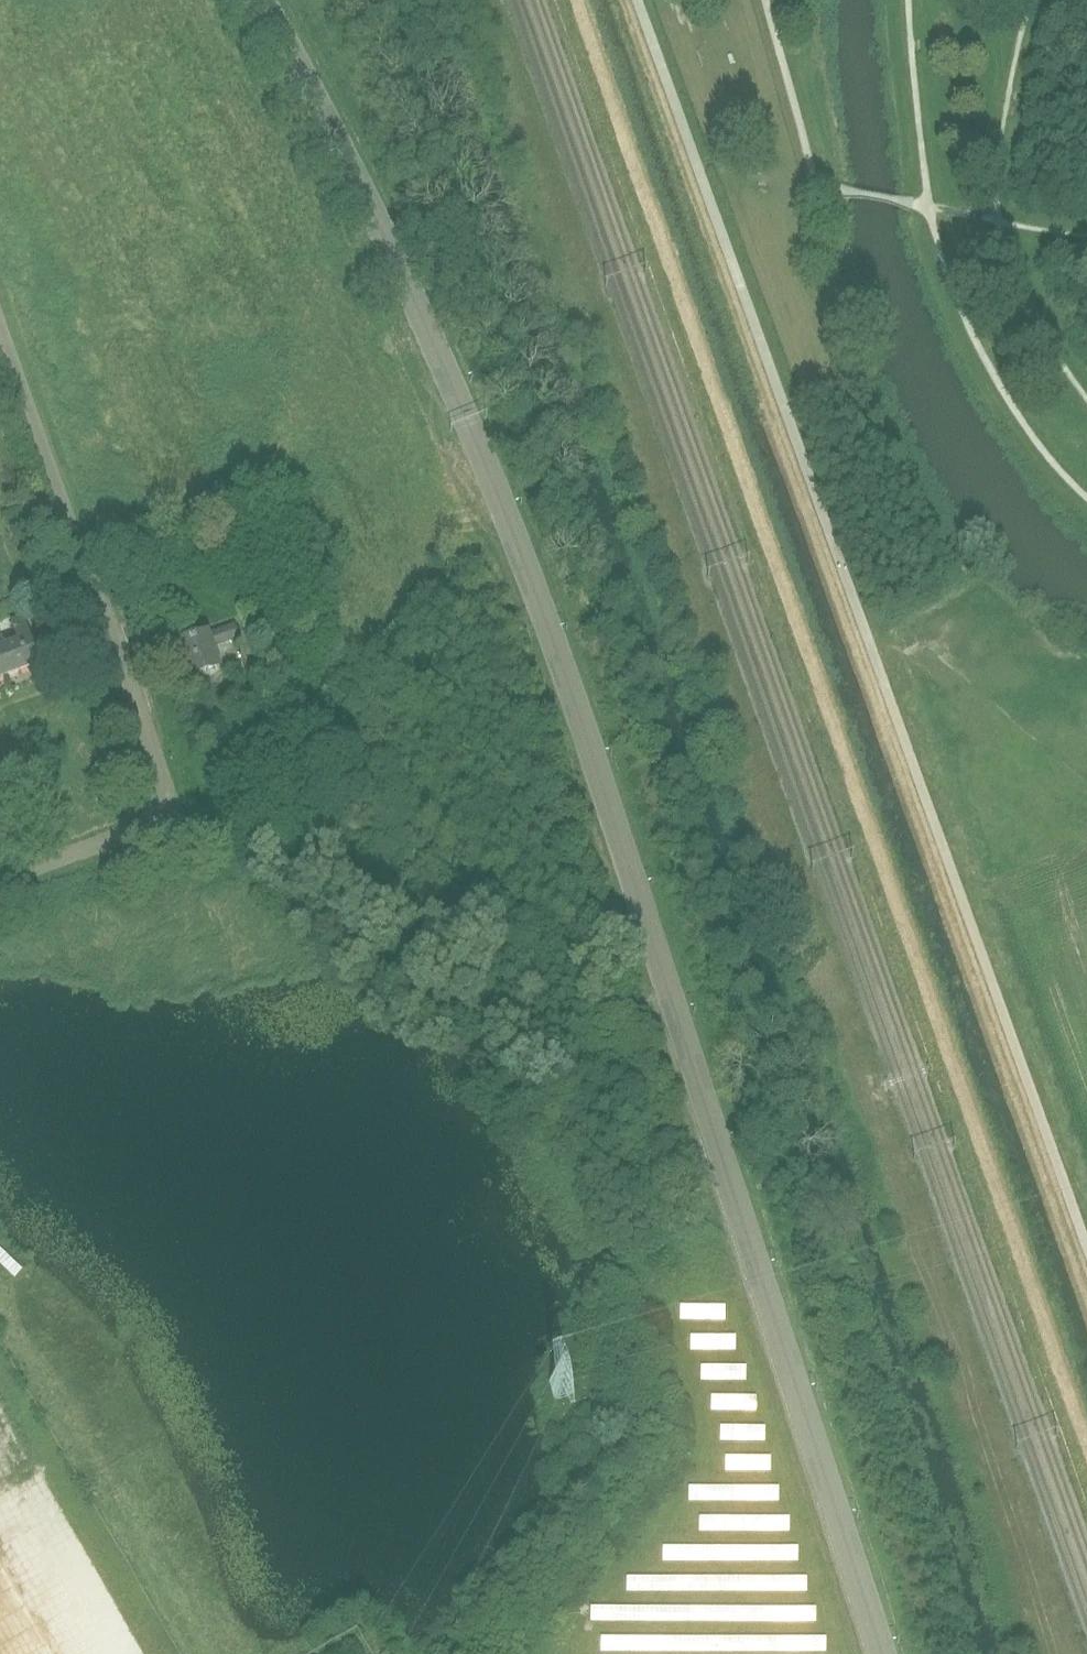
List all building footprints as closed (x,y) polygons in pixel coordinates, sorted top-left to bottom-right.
[(10,457),(3,437),(0,438),(0,461),(10,457)] [(51,619),(47,608),(34,612),(38,623),(51,619)] [(23,617),(12,621),(19,640),(0,646),(0,657),(6,674),(40,662),(23,617)] [(221,668),(213,646),(240,637),(237,627),(210,637),(209,634),(178,645),(190,679),(221,668)]
